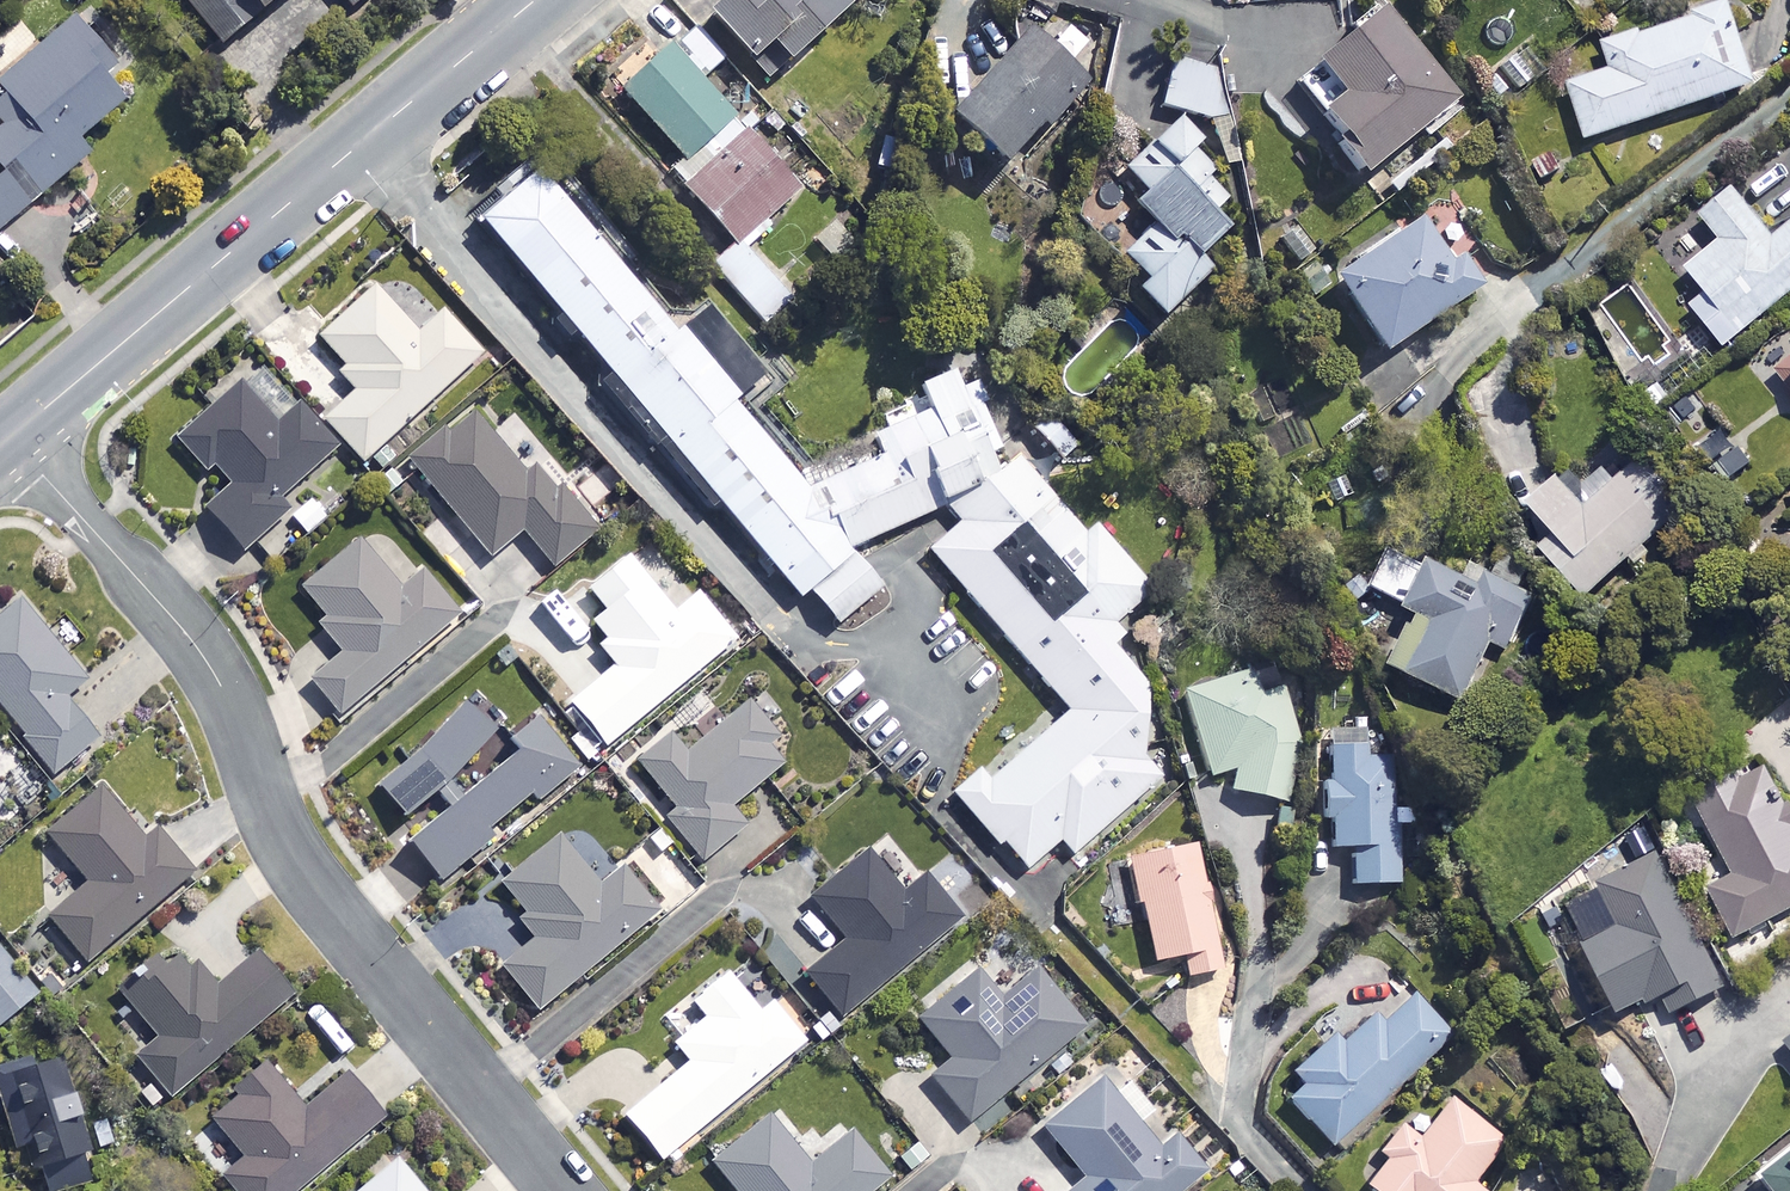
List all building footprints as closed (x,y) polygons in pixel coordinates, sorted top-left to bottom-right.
[(226,53),(294,0),(185,0),(226,53)] [(354,12),(369,0),(344,0),(354,12)] [(715,23),(773,88),(856,15),(843,0),(741,0),(715,23)] [(1760,91),(1735,10),(1608,50),(1616,75),(1572,88),(1590,144),(1760,91)] [(1461,107),(1388,17),(1301,88),(1346,143),(1339,148),(1368,183),(1461,107)] [(78,23),(0,91),(0,238),(95,154),(86,144),(141,95),(78,23)] [(1092,83),(1033,34),(957,125),(1010,170),(1045,129),(1050,133),(1092,83)] [(737,122),(674,52),(627,96),(690,165),(737,122)] [(1227,72),(1175,60),(1164,110),(1216,122),(1227,72)] [(1207,181),(1216,171),(1196,151),(1202,145),(1176,121),(1114,187),(1152,223),(1120,257),(1148,284),(1138,295),(1165,321),(1211,272),(1200,262),(1230,231),(1214,216),(1228,201),(1207,181)] [(799,191),(750,136),(689,192),(738,246),(799,191)] [(535,158),(479,205),(830,621),(886,574),(856,539),(938,502),(951,516),(921,542),(1056,705),(955,790),(1023,870),(1142,774),(1136,676),(1100,638),(1129,586),(1079,513),(1065,522),(975,415),(800,473),(535,158)] [(1738,196),(1706,221),(1725,245),(1690,273),(1710,298),(1695,310),(1727,351),(1789,301),(1789,235),(1777,245),(1738,196)] [(1456,266),(1425,223),(1336,287),(1388,359),(1482,291),(1461,262),(1456,266)] [(373,285),(318,335),(350,371),(344,376),(360,394),(328,422),(366,464),(485,357),(446,314),(420,337),(373,285)] [(1781,375),(1789,388),(1789,368),(1781,375)] [(280,429),(242,389),(181,445),(228,496),(209,514),(245,553),(289,512),(280,502),(340,446),(304,407),(280,429)] [(528,475),(474,410),(410,463),(491,559),(523,533),(554,570),(599,532),(542,464),(528,475)] [(1685,513),(1641,465),(1588,513),(1564,486),(1535,512),(1558,538),(1543,551),(1588,601),(1685,513)] [(406,591),(363,541),(305,591),(330,621),(322,628),(345,655),(312,683),(345,721),(463,620),(425,576),(406,591)] [(1478,587),(1393,551),(1375,592),(1424,614),(1398,674),(1466,704),(1493,644),(1514,653),(1537,600),(1482,576),(1478,587)] [(595,627),(607,641),(598,649),(616,671),(574,705),(608,747),(738,642),(701,597),(676,617),(632,561),(592,593),(610,615),(595,627)] [(26,602),(0,623),(0,704),(58,777),(103,741),(70,698),(89,683),(26,602)] [(1291,717),(1282,690),(1253,674),(1187,694),(1212,777),(1238,769),(1235,796),(1280,801),(1291,717)] [(795,759),(753,704),(691,751),(677,732),(639,761),(676,811),(668,817),(703,863),(747,829),(731,808),(795,759)] [(380,783),(413,825),(512,746),(479,705),(380,783)] [(1741,733),(1760,772),(1700,802),(1738,878),(1712,890),(1737,940),(1789,913),(1789,708),(1741,733)] [(547,717),(512,743),(522,756),(411,841),(443,883),(494,845),(489,838),(584,766),(547,717)] [(1412,807),(1392,809),(1388,755),(1369,757),(1367,731),(1330,734),(1336,801),(1326,802),(1328,820),(1334,820),(1336,850),(1353,849),(1356,888),(1398,884),(1393,824),(1413,823),(1412,807)] [(149,843),(103,790),(50,836),(92,885),(52,921),(92,967),(197,876),(160,833),(149,843)] [(604,889),(562,840),(506,888),(530,916),(521,923),(536,941),(504,969),(542,1013),(662,912),(626,869),(604,889)] [(1221,973),(1198,847),(1132,859),(1141,906),(1146,905),(1157,965),(1186,959),(1190,979),(1221,973)] [(904,896),(870,855),(812,903),(846,945),(807,977),(842,1019),(962,921),(927,878),(904,896)] [(1728,991),(1659,859),(1602,888),(1624,931),(1589,949),(1625,1018),(1664,997),(1675,1019),(1728,991)] [(219,991),(177,942),(118,991),(161,1041),(138,1060),(171,1098),(294,993),(262,955),(219,991)] [(2,949),(0,951),(0,1028),(2,1030),(41,996),(2,949)] [(1101,1021),(1055,963),(1004,1003),(979,972),(919,1019),(954,1062),(933,1079),(971,1126),(1101,1021)] [(763,1015),(730,975),(695,1005),(707,1020),(676,1046),(691,1064),(627,1119),(666,1165),(808,1044),(775,1005),(763,1015)] [(1344,1042),(1336,1034),(1296,1075),(1308,1087),(1292,1103),(1336,1148),(1449,1035),(1407,993),(1379,1021),(1372,1015),(1344,1042)] [(1558,1072),(1505,1023),(1450,1081),(1503,1131),(1558,1072)] [(46,1172),(51,1190),(75,1190),(91,1186),(84,1161),(101,1157),(71,1051),(0,1070),(0,1082),(26,1177),(46,1172)] [(273,1067),(213,1117),(248,1159),(225,1178),(237,1190),(303,1190),(388,1120),(347,1070),(305,1105),(273,1067)] [(1104,1082),(1045,1130),(1087,1181),(1075,1190),(1186,1190),(1206,1174),(1176,1138),(1161,1150),(1104,1082)] [(1450,1097),(1419,1136),(1404,1124),(1380,1155),(1387,1160),(1366,1187),(1372,1190),(1481,1190),(1471,1183),(1505,1140),(1450,1097)] [(772,1120),(716,1165),(737,1190),(878,1190),(891,1180),(854,1134),(812,1168),(772,1120)] [(1760,1175),(1773,1190),(1789,1190),(1789,1150),(1760,1175)] [(401,1162),(366,1190),(425,1190),(401,1162)] [(1538,1179),(1517,1190),(1544,1190),(1538,1179)]
